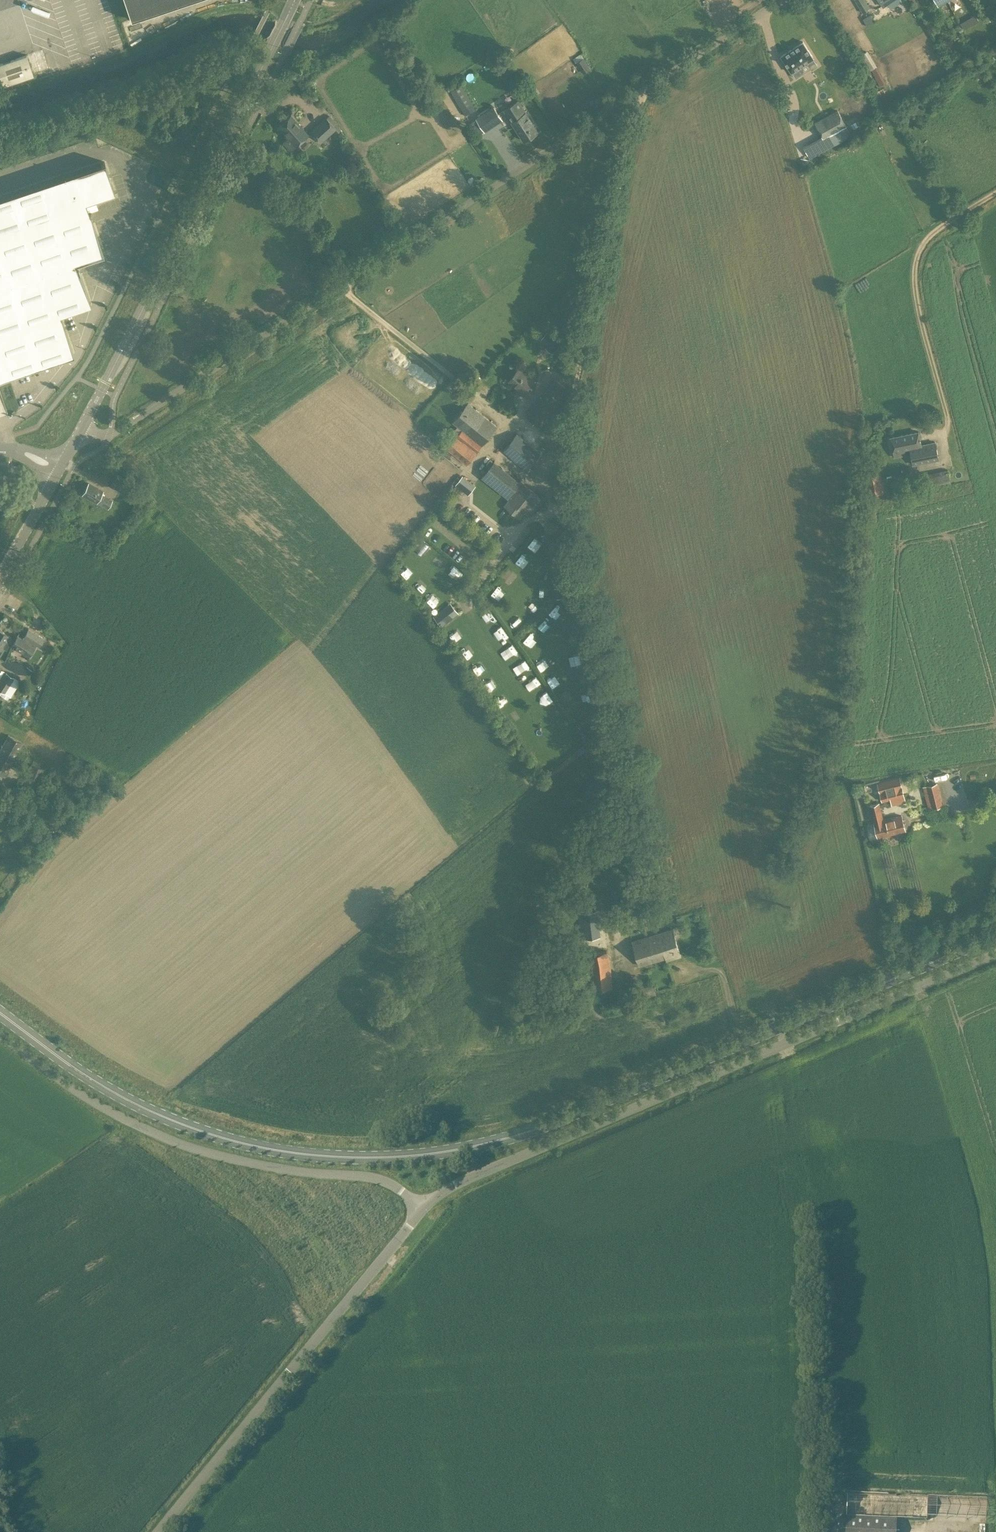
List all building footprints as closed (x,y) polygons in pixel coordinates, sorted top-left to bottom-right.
[(131,19),(188,0),(124,0),(131,19)] [(870,9),(864,0),(855,0),(863,13),(870,9)] [(871,14),(862,19),(867,27),(875,22),(871,14)] [(803,42),(781,56),(791,72),(792,72),(795,77),(803,72),(799,67),(807,62),(811,69),(817,66),(812,58),(813,58),(803,42)] [(33,75),(26,55),(0,64),(0,81),(2,86),(33,75)] [(583,73),(590,69),(583,58),(576,63),(583,73)] [(524,141),(538,132),(518,101),(504,110),(524,141)] [(473,104),(462,110),(465,115),(476,109),(473,104)] [(485,133),(503,121),(494,107),(476,118),(485,133)] [(831,137),(847,128),(837,109),(820,119),(831,137)] [(276,127),(287,139),(282,143),(289,151),(307,135),(290,115),(276,127)] [(310,131),(320,143),(335,130),(337,133),(340,130),(337,126),(338,125),(329,115),(325,118),(325,117),(310,131)] [(73,353),(59,313),(90,302),(76,262),(103,253),(85,200),(114,191),(104,162),(0,197),(0,377),(73,353)] [(547,331),(541,338),(548,344),(554,337),(547,331)] [(526,398),(535,387),(530,383),(532,380),(517,368),(507,380),(519,390),(518,391),(526,398)] [(539,426),(553,408),(559,401),(556,398),(564,387),(555,380),(526,416),(539,426)] [(497,426),(474,408),(468,404),(453,423),(462,430),(447,449),(467,465),(497,426)] [(921,445),(919,432),(890,437),(893,451),(894,457),(906,455),(904,449),(910,448),(913,465),(939,460),(935,442),(921,445)] [(526,470),(540,453),(516,433),(503,450),(526,470)] [(508,498),(521,482),(494,461),(481,477),(508,498)] [(932,486),(950,483),(947,470),(929,473),(932,486)] [(455,485),(467,496),(477,485),(465,474),(455,485)] [(507,499),(527,514),(541,498),(521,482),(508,498),(507,499)] [(108,509),(112,501),(100,494),(103,490),(88,483),(82,494),(108,509)] [(881,485),(867,488),(868,494),(882,492),(881,485)] [(443,626),(460,611),(449,600),(433,615),(443,626)] [(13,644),(16,639),(12,637),(11,637),(0,630),(0,656),(4,649),(6,650),(10,642),(13,644)] [(28,657),(36,644),(28,639),(27,641),(18,636),(16,639),(13,644),(12,644),(22,650),(21,652),(28,657)] [(3,692),(0,695),(7,699),(9,696),(10,696),(20,681),(5,671),(5,672),(0,680),(0,690),(3,692)] [(18,753),(24,743),(8,734),(0,749),(0,774),(5,777),(11,767),(18,771),(26,757),(18,753)] [(876,834),(877,837),(905,830),(901,816),(883,821),(880,807),(887,805),(886,800),(903,795),(899,778),(878,783),(882,801),(883,801),(884,803),(879,804),(879,803),(870,805),(874,826),(867,827),(869,836),(876,834)] [(943,805),(937,783),(922,786),(928,809),(943,805)] [(632,941),(640,966),(665,959),(666,961),(681,956),(673,929),(632,941)] [(613,987),(608,951),(582,954),(587,989),(613,987)] [(963,1505),(936,1504),(935,1523),(962,1525),(963,1505)]
